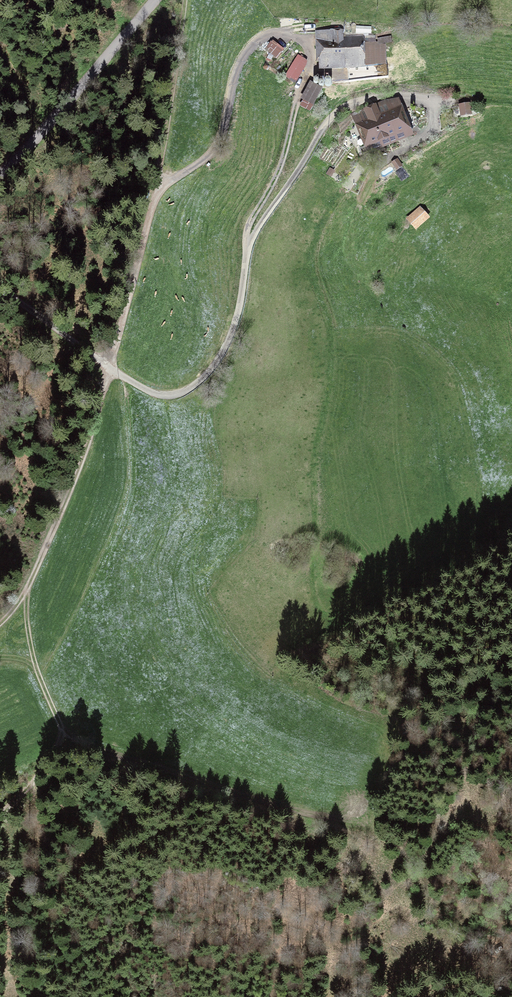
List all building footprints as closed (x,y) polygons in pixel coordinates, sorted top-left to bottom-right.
[(344,69),(386,65),(385,46),(365,47),(364,41),(342,41),(342,31),(321,32),(322,69),(344,69)] [(280,52),(270,43),(265,49),(275,58),(280,52)] [(298,54),(285,75),(297,82),(309,60),(298,54)] [(302,107),(310,112),(323,89),(313,84),(304,100),(305,100),(302,107)] [(461,106),(462,114),(470,113),(469,105),(461,106)] [(419,123),(413,107),(399,113),(397,110),(362,123),(371,147),(407,133),(405,128),(419,123)] [(421,210),(410,220),(417,228),(428,217),(421,210)]
